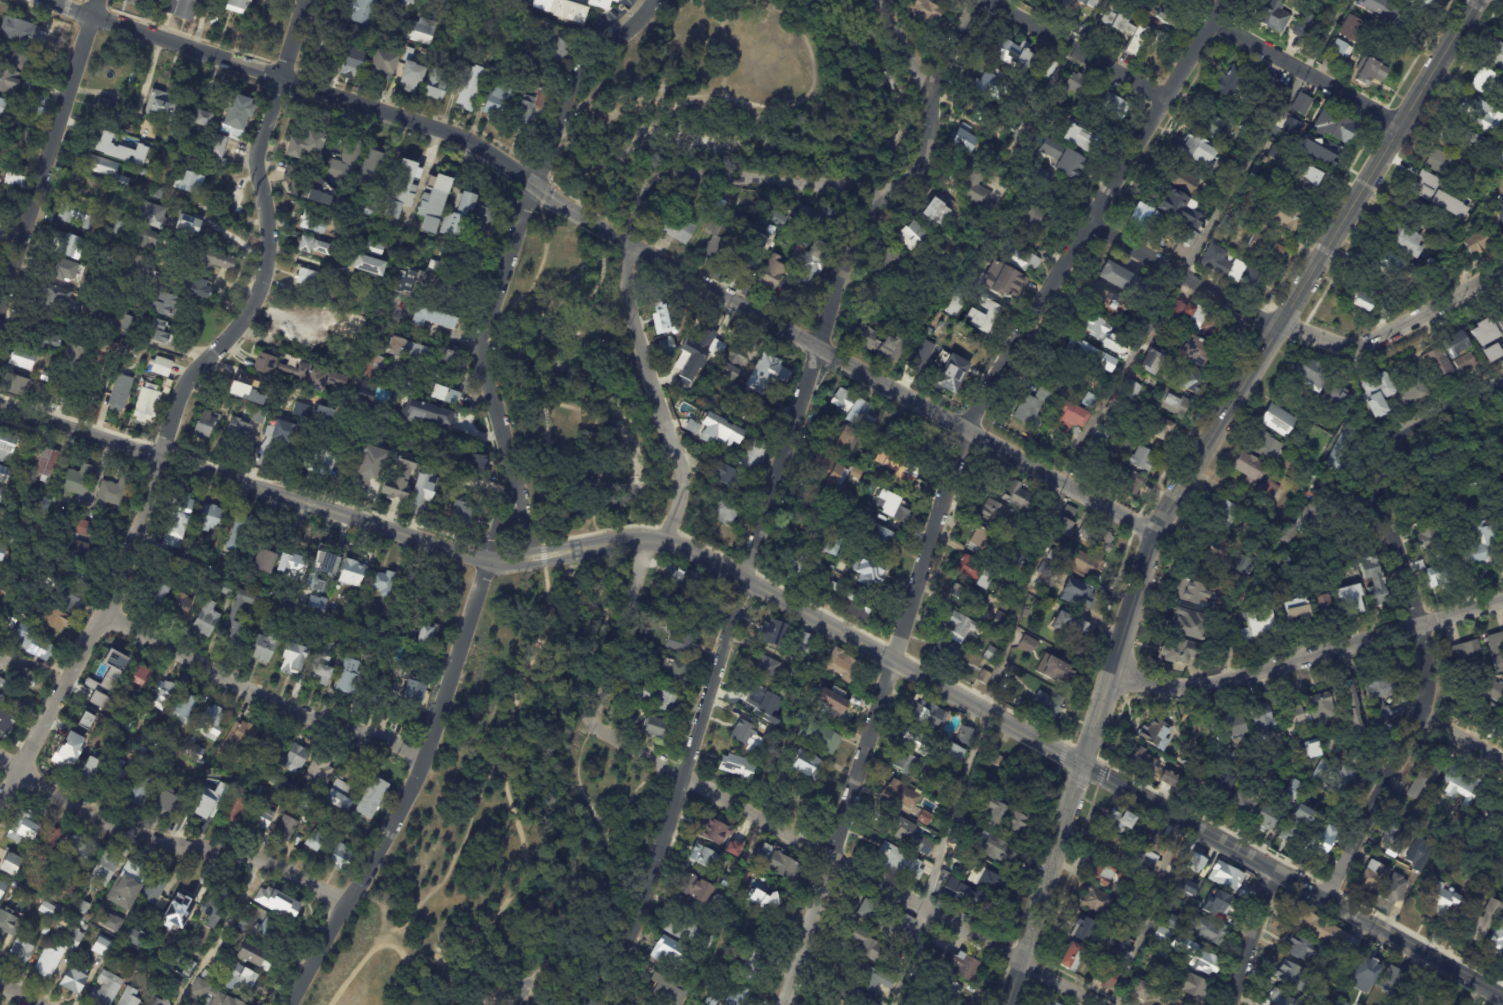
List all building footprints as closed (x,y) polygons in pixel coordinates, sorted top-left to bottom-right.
[(168,14),(172,0),(204,0),(201,8),(198,7),(193,22),(186,20),(168,14)] [(229,7),(232,0),(256,0),(254,6),(251,5),(248,15),(244,13),(243,16),(225,10),(227,6),(229,7)] [(345,10),(348,0),(373,0),(364,26),(346,19),(349,11),(345,10)] [(504,9),(508,0),(519,0),(517,12),(504,9)] [(535,8),(537,0),(558,0),(590,9),(585,25),(555,16),(556,14),(535,8)] [(588,4),(589,0),(616,0),(615,2),(610,1),(607,11),(588,4)] [(903,10),(909,0),(924,0),(941,10),(940,12),(935,20),(924,13),(919,21),(912,17),(913,15),(903,10)] [(1097,10),(1081,0),(1103,0),(1097,10)] [(1150,8),(1143,19),(1132,12),(1139,0),(1150,7),(1150,8)] [(1188,4),(1182,0),(1198,0),(1192,10),(1186,7),(1188,4)] [(1254,21),(1265,0),(1282,0),(1284,1),(1282,5),(1279,9),(1289,15),(1279,35),(1254,21)] [(1356,2),(1357,0),(1381,0),(1396,8),(1395,10),(1389,21),(1356,2)] [(1401,5),(1404,0),(1436,0),(1430,11),(1424,7),(1420,15),(1401,5)] [(1156,17),(1165,22),(1170,12),(1160,7),(1156,17)] [(1132,57),(1121,51),(1130,35),(1119,30),(1118,33),(1097,21),(1103,9),(1113,14),(1113,13),(1125,20),(1123,23),(1133,29),(1136,23),(1147,29),(1132,57)] [(1298,38),(1291,34),(1302,14),(1314,20),(1303,40),(1298,38)] [(1360,25),(1359,26),(1362,28),(1354,43),(1336,33),(1347,14),(1361,22),(1360,25)] [(48,33),(44,44),(39,42),(37,47),(1,34),(7,15),(44,27),(43,31),(48,32),(48,33)] [(417,17),(433,22),(426,45),(400,37),(405,19),(415,22),(417,17)] [(344,25),(342,34),(327,30),(330,20),(345,24),(344,25)] [(359,36),(357,42),(363,44),(361,52),(353,49),(355,45),(346,42),(351,26),(361,29),(359,36)] [(565,55),(559,61),(557,59),(554,63),(537,49),(551,32),(556,36),(560,31),(570,40),(563,49),(567,52),(565,55)] [(309,63),(316,35),(336,40),(329,68),(309,63)] [(1021,40),(1029,45),(1026,52),(1032,55),(1023,73),(993,56),(988,53),(997,36),(1017,47),(1021,40)] [(1343,56),(1328,48),(1333,38),(1352,48),(1346,58),(1343,56)] [(1501,45),(1502,42),(1502,69),(1489,61),(1492,56),(1488,53),(1495,41),(1501,45)] [(404,47),(412,49),(407,64),(419,67),(415,83),(413,82),(410,91),(409,91),(408,93),(398,90),(398,88),(395,87),(396,77),(395,77),(396,72),(395,72),(398,59),(400,60),(404,46),(404,47)] [(32,54),(28,68),(5,61),(10,47),(32,54)] [(390,79),(397,54),(374,47),(367,73),(390,79)] [(339,73),(336,72),(344,50),(360,56),(353,78),(350,77),(349,80),(340,77),(341,74),(339,73)] [(1046,58),(1056,63),(1054,68),(1056,68),(1051,77),(1050,76),(1047,80),(1032,72),(1041,55),(1046,58)] [(1381,84),(1371,78),(1369,82),(1367,80),(1364,86),(1353,80),(1365,57),(1388,70),(1381,84)] [(1241,70),(1245,73),(1229,100),(1210,88),(1219,74),(1223,76),(1225,74),(1224,74),(1226,70),(1227,71),(1231,64),(1241,70)] [(17,96),(0,90),(0,65),(24,74),(22,79),(24,80),(21,90),(19,90),(17,96)] [(483,71),(467,112),(459,109),(460,106),(453,103),(461,80),(456,78),(461,65),(466,67),(467,65),(483,71)] [(440,94),(438,101),(433,99),(432,100),(417,94),(428,66),(439,70),(437,76),(446,79),(440,94)] [(1481,66),(1502,78),(1502,96),(1498,93),(1496,97),(1483,89),(1482,92),(1470,85),(1481,66)] [(974,88),(977,83),(973,81),(978,72),(981,74),(983,71),(989,74),(990,72),(1009,82),(997,102),(974,88)] [(1079,74),(1082,75),(1081,76),(1089,80),(1081,95),(1070,89),(1069,91),(1062,88),(1070,71),(1076,74),(1077,72),(1079,74)] [(491,116),(479,112),(486,90),(489,91),(482,88),(487,72),(495,75),(491,87),(506,92),(497,117),(491,116)] [(1272,79),(1288,88),(1284,96),(1261,83),(1265,75),(1272,79)] [(158,117),(146,113),(154,88),(169,93),(166,101),(178,105),(172,122),(158,117)] [(544,90),(538,110),(529,108),(524,127),(512,123),(515,112),(510,111),(514,93),(533,98),(535,88),(544,90)] [(1108,92),(1125,101),(1120,108),(1126,111),(1121,119),(1097,106),(1106,90),(1108,92)] [(239,92),(255,98),(254,102),(258,104),(254,116),(250,114),(245,130),(243,129),(240,137),(225,131),(226,129),(221,127),(222,122),(225,122),(235,91),(239,92)] [(1300,93),(1312,100),(1303,116),(1289,108),(1298,92),(1300,93)] [(42,95),(53,98),(50,109),(39,105),(42,95)] [(1497,112),(1502,115),(1502,118),(1501,122),(1502,123),(1495,137),(1481,129),(1482,127),(1479,126),(1480,125),(1456,111),(1465,95),(1471,98),(1477,102),(1479,99),(1483,101),(1484,99),(1499,108),(1497,112)] [(23,126),(0,118),(0,97),(17,103),(16,105),(24,108),(22,114),(27,115),(23,126)] [(105,98),(117,102),(112,120),(99,116),(102,106),(99,106),(101,97),(105,98)] [(984,125),(966,117),(970,109),(974,111),(977,105),(991,111),(984,125)] [(1351,122),(1356,125),(1345,145),(1331,137),(1330,139),(1323,135),(1321,139),(1311,133),(1314,128),(1311,126),(1322,106),(1351,122)] [(38,107),(50,110),(48,116),(36,113),(38,107)] [(203,110),(218,115),(218,117),(220,118),(219,122),(216,121),(214,128),(197,123),(201,109),(203,110)] [(1210,114),(1230,125),(1222,142),(1193,127),(1202,110),(1210,114)] [(1446,117),(1502,146),(1502,158),(1501,162),(1478,150),(1479,147),(1466,140),(1464,143),(1439,130),(1446,117)] [(1093,141),(1094,142),(1087,154),(1056,138),(1064,123),(1078,131),(1077,133),(1093,141)] [(126,125),(136,128),(135,134),(124,130),(126,125)] [(287,154),(293,135),(303,139),(308,126),(330,134),(322,156),(308,151),(305,160),(287,154)] [(957,128),(977,139),(968,155),(947,144),(956,128),(957,128)] [(39,145),(19,139),(22,129),(42,136),(39,145)] [(115,144),(118,135),(100,130),(94,152),(142,166),(148,146),(137,143),(135,150),(115,144)] [(224,135),(232,137),(225,159),(209,154),(210,151),(203,149),(206,139),(213,142),(215,132),(224,135)] [(1219,148),(1212,163),(1215,165),(1213,171),(1178,153),(1189,132),(1219,148)] [(1333,167),(1340,147),(1327,142),(1326,144),(1302,135),(1295,153),(1333,167)] [(1080,167),(1077,172),(1075,171),(1071,180),(1049,168),(1054,159),(1036,149),(1043,136),(1084,159),(1080,167)] [(144,148),(142,153),(128,148),(132,137),(146,142),(144,148)] [(332,161),(333,158),(345,162),(346,158),(344,158),(351,137),(368,142),(356,184),(328,176),(332,161)] [(383,151),(391,155),(382,179),(364,172),(374,147),(383,151)] [(1428,156),(1434,147),(1457,161),(1447,179),(1423,165),(1428,156)] [(112,184),(114,177),(88,169),(90,163),(86,162),(88,153),(123,164),(120,175),(133,179),(129,190),(112,184)] [(424,164),(426,164),(418,185),(423,187),(420,195),(422,195),(417,209),(409,206),(403,221),(389,215),(395,200),(394,197),(408,158),(424,164)] [(1235,166),(1230,174),(1221,169),(1228,158),(1237,163),(1235,166)] [(986,169),(977,185),(993,193),(984,209),(949,190),(953,182),(956,184),(962,173),(961,172),(968,160),(986,169)] [(1033,165),(1052,176),(1051,178),(1055,181),(1051,188),(1048,187),(1043,195),(1015,178),(1022,166),(1026,168),(1029,163),(1033,165)] [(294,194),(288,171),(290,165),(303,169),(305,183),(312,185),(308,199),(294,194)] [(1316,173),(1322,176),(1315,189),(1295,177),(1303,165),(1316,173)] [(1198,185),(1192,195),(1166,181),(1174,166),(1200,181),(1198,185)] [(2,175),(4,169),(10,171),(8,177),(2,175)] [(144,177),(141,171),(147,169),(150,175),(144,177)] [(175,187),(179,176),(183,177),(185,169),(204,175),(198,194),(175,187)] [(720,183),(745,185),(746,170),(721,169),(720,183)] [(7,182),(10,172),(29,178),(25,190),(6,184),(7,182)] [(456,178),(451,193),(449,193),(443,211),(452,214),(453,212),(456,213),(464,190),(478,195),(473,209),(471,209),(468,217),(467,217),(460,237),(450,233),(449,235),(439,232),(438,234),(423,229),(427,216),(418,213),(425,191),(431,194),(434,186),(435,187),(440,172),(456,178)] [(1433,180),(1440,184),(1439,186),(1443,189),(1439,196),(1435,194),(1434,195),(1430,193),(1425,201),(1409,191),(1420,172),(1433,180)] [(336,191),(332,195),(335,196),(331,205),(309,199),(313,188),(321,191),(309,180),(315,173),(336,191)] [(157,176),(153,191),(146,189),(151,174),(157,176)] [(100,204),(100,205),(74,196),(80,177),(106,186),(100,204)] [(1466,192),(1461,200),(1450,193),(1455,185),(1466,192)] [(1430,209),(1421,224),(1396,209),(1404,194),(1430,209)] [(916,214),(927,197),(939,205),(939,206),(947,211),(937,225),(930,220),(928,222),(916,214)] [(1189,215),(1186,222),(1164,211),(1171,198),(1177,201),(1179,197),(1187,201),(1186,204),(1193,208),(1189,215)] [(154,204),(151,215),(139,211),(143,201),(154,204)] [(488,202),(502,207),(494,233),(481,229),(483,223),(477,221),(483,201),(488,202)] [(1134,224),(1127,220),(1138,201),(1159,214),(1147,235),(1139,230),(1140,227),(1134,224)] [(104,218),(101,229),(95,228),(94,231),(85,228),(86,223),(74,219),(73,224),(63,221),(64,219),(60,218),(64,204),(68,205),(68,203),(78,206),(78,208),(90,211),(99,213),(98,216),(104,218)] [(807,207),(816,210),(819,204),(836,211),(827,232),(792,218),(798,203),(807,207)] [(1053,211),(1037,240),(1015,228),(1027,205),(1041,212),(1046,203),(1055,208),(1053,211)] [(1303,224),(1301,228),(1295,225),(1292,232),(1268,220),(1276,205),(1286,210),(1289,203),(1303,211),(1300,217),(1305,220),(1303,224)] [(773,211),(787,220),(781,229),(757,215),(763,205),(773,211)] [(695,226),(684,246),(650,225),(661,206),(695,226)] [(112,215),(114,207),(125,211),(122,218),(112,215)] [(327,234),(327,235),(319,232),(319,233),(316,232),(316,231),(302,227),(304,221),(302,221),(304,216),(306,217),(309,208),(316,211),(314,218),(331,224),(327,234)] [(204,220),(199,236),(182,230),(182,229),(177,228),(182,213),(204,220)] [(706,260),(699,256),(710,235),(703,230),(711,216),(728,225),(722,237),(731,242),(721,261),(716,257),(712,263),(706,260)] [(1268,223),(1261,231),(1252,223),(1259,216),(1268,223)] [(895,233),(906,219),(927,236),(912,254),(902,246),(903,244),(892,236),(895,233)] [(124,236),(114,233),(118,220),(128,223),(124,236)] [(1419,237),(1415,245),(1420,248),(1413,259),(1405,254),(1404,256),(1395,251),(1396,248),(1379,238),(1387,224),(1390,226),(1393,221),(1420,236),(1419,237)] [(1195,232),(1201,222),(1207,225),(1200,236),(1195,232)] [(174,227),(172,234),(164,231),(166,224),(174,227)] [(153,250),(137,245),(136,247),(126,244),(129,234),(135,236),(138,227),(143,229),(144,228),(157,232),(157,233),(166,236),(162,247),(155,245),(153,250)] [(1197,234),(1189,248),(1176,240),(1184,227),(1197,234)] [(1019,239),(1014,250),(1021,254),(1023,251),(1039,260),(1034,270),(1027,267),(1024,273),(999,259),(1003,252),(998,249),(1008,229),(1021,235),(1019,239)] [(1482,251),(1478,254),(1477,252),(1471,255),(1463,240),(1482,230),(1490,245),(1483,249),(1484,250),(1482,251)] [(756,266),(750,278),(733,269),(741,253),(740,253),(752,231),(764,237),(757,249),(762,251),(757,261),(759,262),(756,266)] [(81,261),(55,251),(62,233),(74,238),(75,235),(88,240),(81,261)] [(816,246),(807,241),(811,234),(821,239),(816,247),(816,246)] [(1283,251),(1280,256),(1276,253),(1273,258),(1269,255),(1265,262),(1245,250),(1254,234),(1283,251)] [(300,252),(300,251),(299,250),(304,235),(316,239),(311,254),(309,253),(308,257),(299,254),(300,252)] [(360,237),(371,240),(372,240),(391,245),(387,258),(352,247),(356,236),(360,237)] [(1161,246),(1153,242),(1157,236),(1164,240),(1161,246)] [(317,240),(334,245),(330,256),(325,254),(324,258),(314,254),(315,251),(313,250),(317,240)] [(807,244),(799,258),(792,254),(798,243),(799,244),(801,241),(807,244)] [(1254,278),(1248,290),(1198,263),(1205,251),(1204,250),(1205,247),(1206,248),(1209,242),(1227,252),(1224,259),(1231,263),(1233,259),(1258,272),(1254,278)] [(1406,258),(1395,278),(1377,268),(1375,270),(1366,265),(1377,243),(1406,258)] [(239,259),(235,270),(227,268),(228,267),(218,264),(216,270),(203,266),(204,261),(196,258),(200,247),(239,259)] [(893,250),(911,260),(898,283),(888,277),(887,280),(874,273),(880,262),(877,261),(880,257),(882,258),(888,247),(893,250)] [(820,260),(823,262),(808,292),(793,284),(801,268),(797,266),(804,252),(820,260)] [(383,276),(380,275),(378,280),(367,276),(368,272),(354,267),(359,253),(387,262),(383,276)] [(778,259),(776,263),(784,267),(772,291),(766,288),(765,290),(759,287),(760,285),(755,283),(770,253),(779,258),(778,259)] [(149,259),(148,263),(155,266),(150,279),(122,268),(127,256),(134,259),(136,254),(149,259)] [(82,265),(77,281),(68,279),(66,283),(48,276),(55,256),(82,265)] [(1434,261),(1436,262),(1431,271),(1423,267),(1427,258),(1434,261)] [(1025,278),(1026,279),(1011,306),(977,287),(984,273),(983,272),(990,259),(1025,278)] [(1103,260),(1139,280),(1130,297),(1093,276),(1102,260),(1103,260)] [(323,284),(322,290),(297,283),(298,279),(296,278),(297,274),(299,274),(301,267),(326,275),(323,284)] [(419,272),(411,296),(395,290),(402,269),(408,271),(409,269),(419,272)] [(199,277),(212,282),(210,287),(219,291),(214,303),(177,289),(182,277),(197,283),(199,277)] [(1365,313),(1348,304),(1349,303),(1338,297),(1346,283),(1363,292),(1369,281),(1386,291),(1375,310),(1368,306),(1365,313)] [(75,292),(67,315),(39,306),(47,283),(75,292)] [(366,289),(363,297),(350,293),(353,284),(366,288),(366,289)] [(175,319),(148,310),(151,300),(156,301),(159,291),(183,299),(178,317),(176,316),(175,319)] [(1111,298),(1125,306),(1116,321),(1090,306),(1099,291),(1111,298)] [(1393,310),(1393,312),(1382,305),(1388,295),(1399,302),(1393,310)] [(679,330),(670,332),(669,330),(655,333),(649,312),(651,311),(649,303),(670,297),(679,330)] [(1174,300),(1183,305),(1185,303),(1193,308),(1194,305),(1235,327),(1229,337),(1222,333),(1218,342),(1190,327),(1193,322),(1188,319),(1188,318),(1182,314),(1178,321),(1163,313),(1171,299),(1174,300)] [(999,316),(991,330),(968,317),(965,323),(955,318),(959,310),(969,315),(973,308),(976,310),(981,300),(1001,311),(999,316)] [(457,330),(430,322),(428,327),(417,324),(423,306),(464,320),(460,331),(457,330)] [(1486,321),(1502,313),(1502,335),(1502,338),(1495,342),(1486,321)] [(1112,330),(1109,336),(1105,334),(1104,334),(1105,335),(1101,343),(1087,335),(1088,333),(1079,328),(1087,314),(1108,326),(1108,327),(1112,330)] [(136,332),(124,328),(128,315),(140,319),(136,332)] [(168,322),(165,332),(171,334),(168,344),(144,337),(147,327),(143,326),(146,315),(168,322)] [(47,329),(50,330),(48,335),(55,338),(51,350),(19,339),(25,321),(47,329)] [(895,364),(851,340),(852,337),(848,335),(853,326),(856,328),(859,324),(880,335),(876,342),(878,343),(881,337),(888,341),(893,332),(908,341),(902,351),(903,352),(896,365),(895,364)] [(717,332),(718,333),(716,336),(719,338),(709,355),(694,347),(704,327),(711,331),(712,330),(717,332)] [(1444,339),(1462,330),(1470,346),(1457,352),(1458,355),(1451,358),(1442,340),(1444,339)] [(1175,339),(1169,352),(1155,345),(1161,332),(1175,339)] [(1207,353),(1198,368),(1182,359),(1183,358),(1174,353),(1180,343),(1180,344),(1187,333),(1210,347),(1207,353)] [(658,353),(656,340),(666,338),(665,335),(669,335),(672,350),(658,353)] [(1065,344),(1069,335),(1100,351),(1091,367),(1061,351),(1065,344)] [(405,359),(404,360),(399,359),(400,356),(386,352),(388,343),(392,344),(394,338),(398,340),(399,337),(412,341),(412,342),(440,351),(441,347),(460,353),(457,364),(430,356),(428,362),(406,355),(405,359)] [(107,367),(95,363),(102,339),(122,345),(118,359),(110,357),(107,367)] [(936,346),(924,339),(908,364),(921,372),(936,346)] [(88,353),(83,371),(62,364),(70,343),(90,349),(88,353)] [(749,351),(733,381),(717,372),(723,360),(725,361),(735,343),(749,351)] [(1479,351),(1486,363),(1500,355),(1494,343),(1479,351)] [(34,370),(33,371),(11,364),(16,347),(39,354),(34,370)] [(1440,347),(1453,373),(1451,374),(1452,376),(1438,384),(1423,355),(1439,347),(1440,347)] [(771,354),(781,359),(778,363),(791,370),(782,387),(769,380),(762,394),(743,384),(762,349),(771,354)] [(1453,361),(1470,351),(1478,365),(1460,374),(1453,361)] [(1115,360),(1108,372),(1095,365),(1103,352),(1115,359),(1115,360)] [(1318,391),(1316,394),(1307,388),(1302,394),(1289,385),(1294,376),(1286,371),(1299,352),(1330,374),(1318,391)] [(283,364),(303,371),(306,363),(353,378),(349,390),(332,385),(329,392),(328,392),(328,394),(301,386),(303,377),(277,369),(275,377),(255,371),(261,353),(281,359),(280,363),(283,364)] [(388,359),(381,380),(362,374),(369,353),(388,359)] [(173,365),(168,378),(151,371),(157,355),(174,361),(173,365)] [(958,365),(962,367),(965,360),(977,367),(972,377),(974,378),(970,387),(965,384),(961,391),(957,388),(955,392),(935,382),(945,363),(948,364),(950,360),(952,362),(955,356),(961,360),(958,365)] [(1136,369),(1141,360),(1152,366),(1147,375),(1136,369)] [(1203,375),(1193,395),(1175,385),(1179,377),(1178,376),(1184,363),(1204,374),(1203,375)] [(691,372),(695,367),(700,371),(697,376),(691,372)] [(1361,394),(1371,418),(1387,412),(1381,398),(1394,393),(1385,371),(1360,381),(1365,392),(1361,394)] [(1395,382),(1416,371),(1429,395),(1407,406),(1395,382)] [(44,379),(46,372),(56,375),(54,384),(44,381),(44,379)] [(17,376),(34,381),(29,398),(4,390),(10,373),(17,376)] [(346,394),(369,404),(377,385),(353,376),(346,394)] [(670,381),(672,376),(684,383),(683,385),(686,386),(687,384),(694,388),(690,396),(668,384),(670,381)] [(243,379),(263,385),(261,394),(270,397),(266,408),(226,396),(230,384),(236,386),(239,378),(243,379)] [(127,382),(126,387),(133,389),(128,409),(119,407),(118,412),(111,410),(118,379),(127,381),(127,382)] [(1139,386),(1141,387),(1132,401),(1121,394),(1130,380),(1139,386)] [(51,395),(50,400),(41,397),(45,384),(54,387),(51,395)] [(458,392),(463,393),(459,406),(435,398),(440,385),(455,390),(454,391),(458,392)] [(1352,395),(1354,396),(1345,413),(1323,401),(1333,385),(1352,395)] [(852,394),(851,395),(860,400),(861,399),(871,403),(866,414),(876,419),(869,433),(848,422),(852,413),(847,410),(846,411),(828,401),(833,392),(834,392),(837,386),(852,394)] [(1056,396),(1051,404),(1049,403),(1046,407),(1042,404),(1036,415),(1043,418),(1035,431),(1010,417),(1024,393),(1032,398),(1039,386),(1056,396)] [(298,402),(286,399),(289,387),(301,390),(298,402)] [(1164,388),(1188,402),(1182,411),(1183,412),(1179,419),(1155,405),(1158,399),(1156,398),(1162,387),(1164,388)] [(156,391),(165,394),(162,401),(159,400),(153,422),(149,420),(148,424),(138,421),(139,417),(135,416),(144,388),(156,391)] [(713,392),(729,402),(721,415),(705,406),(713,392)] [(1095,400),(1090,409),(1080,403),(1087,392),(1097,398),(1095,400)] [(455,409),(409,400),(407,408),(401,407),(398,419),(420,423),(421,418),(436,421),(435,425),(451,428),(455,409)] [(1279,406),(1295,417),(1283,436),(1257,419),(1269,400),(1279,406)] [(1065,437),(1050,429),(1059,412),(1057,411),(1062,401),(1072,407),(1073,406),(1088,414),(1076,435),(1073,436),(1071,428),(1070,428),(1065,437)] [(772,419),(765,433),(750,425),(761,403),(776,411),(772,419)] [(263,424),(253,421),(257,408),(269,411),(265,425),(263,424)] [(209,411),(213,412),(212,417),(219,420),(215,432),(213,431),(210,439),(195,434),(202,409),(209,411)] [(740,414),(735,424),(725,419),(731,409),(740,414)] [(723,434),(717,448),(694,437),(700,426),(698,425),(704,413),(716,419),(714,425),(725,431),(723,434)] [(1175,425),(1170,433),(1167,432),(1162,440),(1145,429),(1155,413),(1175,425)] [(239,419),(246,421),(245,423),(254,426),(250,438),(243,436),(239,448),(227,445),(231,431),(229,430),(233,417),(239,419)] [(281,420),(300,427),(295,444),(282,440),(282,442),(268,454),(261,447),(268,437),(265,435),(271,417),(281,420)] [(847,459),(842,456),(843,454),(818,440),(824,429),(821,427),(825,420),(828,422),(831,417),(860,433),(857,438),(859,439),(847,459)] [(1105,441),(1105,442),(1092,435),(1099,422),(1112,429),(1105,441)] [(889,438),(881,434),(887,424),(895,428),(889,438)] [(1356,434),(1351,444),(1349,443),(1339,461),(1349,466),(1346,472),(1327,462),(1347,424),(1359,430),(1356,434)] [(1283,452),(1276,463),(1246,445),(1257,427),(1273,437),(1271,438),(1281,444),(1279,447),(1284,450),(1283,452)] [(729,442),(736,429),(744,434),(737,447),(729,442)] [(4,463),(0,462),(0,431),(21,438),(20,441),(16,455),(13,454),(10,463),(5,461),(4,463)] [(761,452),(752,470),(736,462),(738,458),(736,458),(739,452),(740,452),(748,437),(764,445),(761,452)] [(1155,454),(1151,461),(1156,463),(1153,470),(1150,469),(1147,475),(1126,463),(1131,455),(1133,456),(1139,445),(1155,454)] [(392,467),(387,466),(383,482),(374,479),(371,491),(358,487),(370,446),(396,453),(392,467)] [(58,452),(62,453),(52,479),(50,478),(48,484),(42,482),(44,476),(37,473),(47,448),(56,452),(57,451),(58,452)] [(341,456),(334,478),(309,471),(309,468),(306,467),(309,456),(313,457),(316,448),(341,456)] [(1250,484),(1244,480),(1246,478),(1227,466),(1232,459),(1233,460),(1239,451),(1247,456),(1247,455),(1266,468),(1260,477),(1256,474),(1250,484)] [(405,500),(397,497),(396,499),(391,497),(391,498),(387,496),(387,494),(382,493),(387,477),(397,481),(401,467),(398,466),(403,452),(420,459),(415,471),(413,471),(409,482),(410,482),(408,486),(411,488),(406,501),(405,500)] [(819,478),(810,473),(815,464),(812,462),(818,453),(850,471),(840,489),(819,478)] [(1144,478),(1134,496),(1125,491),(1129,484),(1094,465),(1101,454),(1144,478)] [(478,456),(485,457),(486,456),(494,457),(494,465),(492,465),(491,476),(473,474),(473,472),(463,471),(464,455),(478,456)] [(734,477),(733,480),(731,479),(728,486),(710,476),(712,473),(705,470),(712,458),(737,471),(734,477)] [(916,489),(883,474),(891,458),(916,470),(913,476),(921,480),(917,490),(916,489)] [(94,467),(95,467),(86,497),(70,492),(68,498),(58,495),(66,468),(73,471),(74,470),(78,471),(78,472),(80,473),(81,472),(82,473),(85,464),(94,467)] [(8,485),(0,483),(0,466),(13,470),(8,485)] [(465,478),(459,492),(449,488),(455,472),(465,477),(465,478)] [(117,505),(111,504),(107,516),(94,512),(104,481),(112,483),(112,482),(116,483),(116,484),(119,485),(119,484),(121,485),(124,475),(135,479),(125,508),(117,505)] [(1028,500),(1023,510),(998,497),(1004,485),(1006,486),(1010,478),(1019,482),(1017,486),(1031,494),(1028,500)] [(1280,487),(1281,488),(1274,498),(1262,489),(1269,479),(1280,487)] [(797,508),(803,494),(802,493),(806,482),(832,494),(820,519),(797,508)] [(431,489),(437,491),(431,511),(414,505),(421,485),(431,489)] [(908,514),(904,523),(881,513),(881,515),(878,513),(877,516),(865,510),(869,503),(873,505),(881,489),(896,496),(895,497),(900,500),(911,506),(908,514)] [(189,494),(194,496),(193,498),(198,499),(188,529),(176,525),(179,518),(172,516),(180,491),(189,494)] [(722,495),(739,506),(727,523),(724,521),(721,525),(712,519),(714,515),(706,509),(709,504),(705,501),(711,493),(714,495),(716,493),(721,496),(722,495)] [(1221,497),(1237,507),(1226,525),(1208,514),(1219,496),(1221,497)] [(45,497),(52,500),(45,519),(38,517),(45,497)] [(1013,515),(1006,529),(977,515),(982,505),(984,506),(987,499),(1012,511),(1011,514),(1013,515)] [(476,510),(471,527),(452,521),(458,504),(476,510)] [(1078,511),(1064,532),(1054,526),(1068,504),(1078,511)] [(215,505),(221,507),(220,508),(226,510),(220,531),(212,529),(211,534),(200,530),(208,505),(214,507),(215,505)] [(1297,536),(1298,508),(1306,508),(1306,505),(1323,505),(1322,534),(1311,534),(1311,537),(1297,536)] [(257,520),(246,556),(229,551),(241,515),(257,520)] [(1419,535),(1415,525),(1424,522),(1423,520),(1432,517),(1440,542),(1419,548),(1416,537),(1419,535)] [(98,533),(96,540),(77,534),(81,519),(100,526),(98,533)] [(899,537),(888,556),(864,543),(875,523),(899,537)] [(1112,542),(1111,544),(1114,545),(1109,553),(1104,550),(1103,551),(1092,545),(1093,543),(1084,538),(1092,523),(1112,534),(1111,535),(1114,537),(1112,542)] [(1276,539),(1286,523),(1295,528),(1285,545),(1276,539)] [(1500,563),(1489,566),(1487,560),(1467,566),(1463,551),(1482,545),(1477,527),(1490,523),(1502,562),(1500,563)] [(972,550),(965,546),(968,541),(967,540),(975,525),(993,534),(985,550),(975,545),(972,550)] [(804,541),(807,532),(816,535),(812,544),(804,541)] [(820,550),(826,532),(839,536),(832,555),(820,550)] [(9,543),(11,535),(24,538),(22,547),(9,543)] [(102,548),(98,565),(76,559),(76,561),(63,557),(66,548),(73,550),(75,540),(103,548),(102,548)] [(174,548),(173,547),(177,540),(184,543),(181,551),(174,548)] [(6,563),(0,562),(0,560),(0,546),(9,549),(6,563)] [(805,549),(814,552),(813,557),(818,558),(817,562),(820,563),(817,574),(813,573),(812,577),(798,573),(796,580),(780,575),(788,548),(804,553),(805,549)] [(280,562),(275,576),(257,570),(264,550),(282,557),(280,562)] [(970,556),(981,562),(978,568),(989,575),(982,588),(949,568),(960,550),(970,556)] [(1102,568),(1103,569),(1098,580),(1067,562),(1071,554),(1077,557),(1081,550),(1098,560),(1099,558),(1105,562),(1102,568)] [(311,569),(334,574),(338,555),(315,551),(311,569)] [(1019,553),(1026,557),(1022,565),(1015,561),(1019,553)] [(883,572),(881,575),(882,576),(878,584),(854,571),(858,564),(855,562),(860,554),(873,561),(874,558),(887,565),(883,572)] [(290,572),(288,571),(293,556),(308,561),(302,576),(290,572)] [(1385,585),(1390,600),(1375,606),(1369,589),(1376,586),(1373,579),(1367,581),(1361,563),(1365,561),(1365,559),(1375,556),(1383,581),(1387,579),(1388,584),(1385,585)] [(355,561),(371,567),(364,589),(342,583),(349,559),(355,561)] [(849,567),(844,576),(834,571),(839,560),(850,566),(849,567)] [(1061,578),(1058,584),(1038,572),(1045,560),(1065,573),(1061,578)] [(1211,565),(1206,582),(1188,577),(1193,560),(1211,565)] [(1016,562),(1026,567),(1023,573),(1026,574),(1022,581),(1016,577),(1019,571),(1013,568),(1016,562)] [(1433,588),(1429,577),(1435,575),(1434,570),(1450,565),(1455,581),(1433,588)] [(91,583),(88,590),(66,577),(72,566),(80,571),(82,568),(96,576),(91,583)] [(684,590),(670,582),(680,567),(693,575),(684,590)] [(707,573),(702,589),(692,585),(696,570),(707,573)] [(397,574),(399,575),(392,599),(382,596),(383,590),(371,587),(376,571),(385,574),(386,571),(397,574)] [(29,575),(40,581),(33,592),(22,586),(29,575)] [(320,592),(324,581),(308,575),(304,586),(320,592)] [(1003,586),(1009,575),(1021,581),(1016,592),(1003,586)] [(1083,606),(1091,587),(1068,576),(1059,595),(1083,606)] [(409,578),(426,583),(420,602),(414,600),(413,603),(403,600),(409,578)] [(985,596),(983,600),(989,603),(984,612),(975,606),(974,608),(948,592),(956,578),(985,596)] [(159,619),(151,616),(155,606),(145,601),(151,586),(160,589),(164,579),(175,584),(170,595),(170,594),(159,619)] [(1204,585),(1201,598),(1198,598),(1196,604),(1193,603),(1193,604),(1175,600),(1180,579),(1204,585)] [(816,595),(810,593),(813,581),(826,584),(822,597),(816,595)] [(83,605),(80,609),(74,606),(72,609),(64,605),(66,601),(60,597),(69,583),(88,594),(84,601),(85,601),(83,605)] [(661,591),(666,583),(686,595),(678,608),(668,602),(671,597),(661,591)] [(235,598),(224,594),(227,584),(238,587),(235,598)] [(1360,602),(1362,612),(1347,616),(1343,601),(1338,603),(1335,591),(1358,585),(1361,597),(1358,597),(1360,602)] [(867,612),(866,614),(868,614),(864,623),(842,612),(848,599),(841,596),(845,587),(873,599),(867,612)] [(245,608),(242,618),(250,621),(242,643),(225,638),(232,617),(233,617),(242,590),(266,599),(264,607),(257,605),(256,606),(247,603),(245,608)] [(9,600),(0,596),(0,591),(11,595),(9,600)] [(175,619),(170,616),(181,592),(189,596),(188,598),(193,601),(184,621),(179,618),(178,620),(175,619)] [(307,605),(323,610),(326,599),(310,594),(307,605)] [(1331,609),(1332,613),(1320,617),(1314,598),(1326,594),(1331,609)] [(1240,643),(1237,631),(1246,629),(1242,615),(1250,612),(1253,623),(1262,621),(1258,606),(1256,606),(1253,597),(1262,595),(1264,602),(1265,602),(1274,633),(1253,639),(1254,642),(1241,645),(1240,643)] [(222,615),(224,616),(212,639),(194,628),(210,599),(221,605),(217,612),(222,615)] [(331,602),(339,605),(335,618),(317,612),(321,599),(331,602)] [(690,602),(702,606),(696,624),(667,614),(670,608),(681,612),(684,600),(690,602)] [(1303,619),(1284,623),(1280,605),(1289,602),(1289,601),(1294,600),(1294,601),(1302,600),(1306,619),(1303,619)] [(1213,615),(1216,601),(1231,605),(1227,619),(1213,615)] [(70,625),(68,629),(66,627),(62,634),(48,626),(46,630),(40,627),(47,614),(43,612),(47,604),(50,606),(51,604),(72,616),(71,617),(74,618),(70,625)] [(1167,629),(1170,621),(1172,622),(1173,617),(1177,618),(1178,616),(1171,614),(1173,607),(1208,618),(1200,642),(1166,632),(1167,629)] [(1059,610),(1089,627),(1079,644),(1047,625),(1057,609),(1059,610)] [(963,639),(948,631),(951,626),(944,622),(951,610),(984,629),(980,634),(970,628),(963,639)] [(1000,612),(1010,617),(1002,633),(988,626),(996,610),(1000,612)] [(676,621),(673,627),(661,620),(664,613),(676,620),(676,621)] [(770,644),(755,639),(762,620),(767,622),(768,618),(784,624),(777,646),(770,644)] [(54,653),(49,663),(14,644),(17,637),(17,636),(23,624),(37,632),(35,636),(57,648),(54,653)] [(436,629),(439,631),(433,649),(421,645),(428,627),(436,629)] [(687,630),(696,633),(695,638),(701,640),(699,647),(692,645),(690,653),(668,646),(673,629),(680,631),(681,628),(687,630)] [(1485,638),(1502,633),(1502,672),(1496,674),(1485,638)] [(271,664),(271,665),(263,661),(262,663),(257,661),(258,660),(251,657),(260,635),(280,643),(271,664)] [(1018,648),(1025,635),(1039,642),(1032,655),(1018,648)] [(962,649),(953,665),(931,653),(940,637),(962,649)] [(360,687),(357,697),(338,691),(347,664),(334,660),(333,662),(321,657),(318,664),(340,671),(336,682),(333,681),(331,688),(316,683),(317,682),(310,679),(323,640),(338,645),(337,647),(350,651),(348,658),(364,664),(360,676),(363,677),(360,687)] [(1200,664),(1189,660),(1187,667),(1176,664),(1175,665),(1173,664),(1173,666),(1160,662),(1161,656),(1156,655),(1158,648),(1163,649),(1164,646),(1169,647),(1169,646),(1171,646),(1173,640),(1182,642),(1182,641),(1206,647),(1201,664),(1200,664)] [(1478,646),(1486,671),(1470,676),(1466,661),(1457,664),(1452,648),(1477,640),(1478,646)] [(305,675),(300,673),(299,676),(294,674),(293,676),(281,672),(285,659),(284,658),(290,643),(313,652),(305,675)] [(850,676),(846,683),(837,678),(839,675),(830,670),(828,672),(818,666),(831,644),(840,650),(839,652),(857,663),(850,676)] [(983,656),(989,645),(999,651),(993,662),(982,656),(983,656)] [(111,649),(121,654),(119,658),(124,661),(112,681),(103,676),(106,672),(95,666),(104,649),(109,652),(110,649),(111,649)] [(765,674),(750,668),(756,653),(781,663),(775,677),(765,674)] [(1072,675),(1071,677),(1073,678),(1069,686),(1056,679),(1055,681),(1035,670),(1043,655),(1045,657),(1046,653),(1067,665),(1068,663),(1076,667),(1072,675)] [(691,675),(688,685),(664,678),(668,667),(676,669),(679,658),(692,662),(690,671),(692,672),(691,675)] [(994,664),(991,670),(986,668),(989,662),(994,664)] [(149,670),(158,674),(148,694),(142,691),(140,694),(136,692),(136,693),(130,690),(132,687),(130,686),(141,665),(149,670)] [(36,681),(33,687),(30,686),(29,688),(16,681),(17,678),(16,677),(21,669),(22,670),(24,667),(36,674),(34,678),(37,680),(36,681)] [(992,674),(986,686),(977,680),(983,669),(992,674)] [(1387,710),(1390,721),(1376,726),(1362,683),(1384,676),(1385,680),(1391,678),(1396,695),(1381,700),(1383,708),(1386,707),(1387,710)] [(1500,682),(1502,684),(1502,694),(1496,706),(1500,709),(1494,720),(1466,704),(1478,683),(1480,685),(1485,676),(1499,684),(1500,682)] [(3,692),(0,690),(0,677),(8,682),(4,690),(3,692)] [(393,690),(386,709),(371,702),(381,679),(388,681),(386,686),(393,690)] [(169,681),(180,687),(166,713),(148,703),(160,681),(166,684),(168,680),(169,681)] [(408,710),(398,706),(408,680),(433,689),(428,703),(420,700),(416,713),(408,710)] [(769,683),(767,691),(770,692),(766,709),(745,704),(751,682),(762,685),(763,681),(769,683)] [(1349,686),(1356,709),(1355,709),(1356,715),(1354,715),(1359,734),(1347,738),(1340,712),(1343,712),(1337,690),(1342,688),(1340,683),(1347,681),(1348,686),(1349,686)] [(687,697),(682,714),(656,706),(658,701),(642,696),(646,683),(688,696),(687,697)] [(839,696),(832,707),(837,710),(832,717),(809,702),(821,684),(839,696)] [(87,701),(103,709),(108,698),(93,690),(87,701)] [(187,694),(201,702),(199,705),(202,706),(198,713),(195,711),(191,720),(193,721),(189,727),(172,717),(186,693),(187,694)] [(1311,724),(1307,709),(1306,709),(1304,699),(1325,693),(1327,703),(1325,704),(1329,718),(1326,719),(1327,722),(1317,724),(1317,722),(1311,724)] [(1065,700),(1063,703),(1065,704),(1060,714),(1058,712),(1053,720),(1045,716),(1046,713),(1037,707),(1045,694),(1055,699),(1057,695),(1065,700)] [(941,711),(945,713),(935,732),(903,715),(909,705),(907,704),(912,695),(919,699),(921,696),(925,698),(923,701),(941,711)] [(104,700),(110,704),(104,715),(92,709),(93,707),(91,705),(94,698),(97,700),(99,697),(104,700)] [(1296,705),(1302,727),(1296,729),(1297,731),(1295,732),(1297,738),(1288,740),(1286,732),(1285,732),(1279,709),(1286,707),(1285,704),(1291,702),(1291,706),(1296,705)] [(123,715),(119,722),(115,719),(113,723),(104,718),(112,703),(125,711),(123,715)] [(651,707),(649,713),(640,710),(641,704),(651,707)] [(1271,724),(1275,737),(1257,742),(1247,709),(1263,704),(1268,721),(1270,720),(1271,724)] [(225,715),(228,717),(222,726),(226,728),(217,743),(203,735),(197,745),(210,753),(206,760),(209,762),(206,767),(202,764),(201,765),(186,756),(192,746),(190,744),(211,707),(215,709),(217,706),(226,711),(224,714),(225,715)] [(9,735),(0,731),(0,711),(17,719),(16,721),(9,735)] [(1229,741),(1228,736),(1222,738),(1217,718),(1236,713),(1241,728),(1236,730),(1239,739),(1229,741)] [(99,720),(92,733),(81,727),(88,714),(99,720)] [(169,720),(164,729),(152,723),(157,714),(169,720)] [(654,717),(664,720),(665,716),(677,719),(671,739),(642,730),(647,714),(654,717)] [(741,720),(757,729),(754,735),(766,742),(760,753),(729,736),(738,718),(741,720)] [(1164,724),(1172,728),(1168,734),(1165,732),(1163,737),(1169,740),(1160,756),(1138,743),(1140,740),(1135,737),(1142,725),(1147,728),(1149,724),(1150,724),(1154,718),(1164,724)] [(826,728),(841,737),(831,755),(799,737),(809,719),(826,728)] [(135,724),(130,731),(124,728),(129,721),(135,724)] [(245,722),(262,732),(251,751),(240,745),(232,759),(219,751),(237,721),(241,724),(243,721),(245,722)] [(135,733),(139,724),(151,730),(146,739),(135,733)] [(908,727),(930,740),(921,756),(899,744),(902,739),(898,737),(905,726),(908,727)] [(966,727),(974,730),(969,746),(955,741),(959,729),(961,730),(962,726),(966,727)] [(72,737),(77,728),(92,736),(86,746),(71,738),(72,737)] [(269,731),(271,732),(272,730),(276,733),(275,734),(285,740),(271,764),(263,759),(259,765),(249,759),(267,729),(269,731)] [(988,731),(997,734),(994,745),(991,743),(988,751),(981,749),(987,731),(988,731)] [(963,752),(951,773),(937,765),(942,755),(937,752),(943,740),(963,751),(963,752)] [(67,770),(65,769),(64,771),(58,767),(60,765),(54,762),(65,743),(84,754),(73,773),(67,770)] [(300,746),(314,754),(303,772),(293,765),(290,769),(284,766),(297,744),(300,746)] [(1216,748),(1226,744),(1231,759),(1221,762),(1216,748)] [(1291,745),(1297,744),(1300,756),(1294,758),(1291,745)] [(1314,744),(1317,756),(1307,758),(1304,746),(1314,744)] [(187,751),(184,759),(173,754),(177,746),(187,751)] [(1158,765),(1151,777),(1124,762),(1131,749),(1134,751),(1136,746),(1145,751),(1144,753),(1159,761),(1158,765)] [(806,752),(822,762),(812,779),(787,764),(796,750),(804,755),(806,752)] [(898,770),(891,766),(893,761),(889,759),(893,752),(897,754),(899,750),(926,765),(922,773),(912,768),(907,776),(899,772),(899,770),(898,770)] [(730,773),(715,768),(719,754),(722,755),(724,752),(753,761),(751,769),(744,766),(741,776),(730,773)] [(331,761),(335,762),(332,768),(337,771),(335,775),(336,776),(330,787),(324,783),(322,787),(306,779),(320,754),(331,761)] [(1279,757),(1287,755),(1290,766),(1282,768),(1279,757)] [(996,756),(1002,758),(999,767),(993,765),(996,756)] [(97,785),(82,777),(87,767),(88,768),(93,758),(107,765),(97,785)] [(1183,762),(1191,759),(1195,771),(1187,774),(1183,762)] [(1436,768),(1439,769),(1431,785),(1434,787),(1431,794),(1424,791),(1419,801),(1406,794),(1422,761),(1436,768)] [(1337,799),(1325,792),(1340,765),(1355,773),(1340,801),(1337,799)] [(115,767),(130,775),(118,795),(102,786),(114,766),(115,767)] [(151,777),(149,779),(157,783),(143,808),(127,799),(147,766),(155,770),(151,777)] [(264,766),(272,771),(267,780),(259,775),(264,766)] [(1259,777),(1266,766),(1274,771),(1267,782),(1259,777)] [(1463,780),(1469,784),(1468,786),(1473,789),(1479,779),(1486,783),(1469,813),(1462,809),(1468,798),(1459,793),(1456,799),(1447,794),(1452,785),(1443,780),(1450,767),(1460,773),(1456,780),(1460,783),(1462,780),(1463,780)] [(1201,783),(1194,779),(1199,770),(1207,774),(1202,783),(1201,783)] [(1166,773),(1169,775),(1169,776),(1177,781),(1173,789),(1165,784),(1164,786),(1160,784),(1161,782),(1157,780),(1161,772),(1166,775),(1166,773)] [(276,773),(283,777),(279,785),(272,781),(276,773)] [(382,798),(371,818),(354,809),(362,794),(361,794),(372,773),(391,783),(384,796),(383,796),(382,798)] [(1218,803),(1205,796),(1212,782),(1218,785),(1220,782),(1221,783),(1225,775),(1234,780),(1221,804),(1218,803)] [(340,780),(353,787),(347,797),(356,803),(349,814),(327,801),(332,791),(332,790),(338,778),(340,780)] [(921,797),(914,810),(910,808),(909,810),(883,796),(892,779),(900,783),(899,785),(921,797)] [(1290,781),(1301,786),(1293,802),(1283,796),(1290,781)] [(331,788),(324,802),(316,798),(324,784),(331,788)] [(247,802),(254,806),(242,828),(222,816),(238,787),(247,792),(243,800),(247,802)] [(192,803),(183,821),(173,815),(170,822),(155,813),(166,793),(167,794),(170,789),(178,794),(176,797),(184,801),(185,799),(192,803)] [(290,804),(281,799),(286,789),(296,794),(291,804),(290,804)] [(950,805),(940,799),(945,789),(955,795),(950,805)] [(1294,807),(1304,789),(1315,795),(1305,813),(1294,807)] [(213,828),(189,814),(201,792),(211,798),(216,790),(227,796),(223,803),(226,805),(213,828)] [(1246,797),(1249,799),(1248,802),(1253,804),(1243,823),(1222,811),(1232,793),(1241,798),(1242,795),(1246,797)] [(301,795),(316,802),(312,812),(297,806),(301,795)] [(1271,824),(1268,830),(1266,828),(1265,831),(1263,831),(1262,834),(1252,830),(1254,826),(1253,825),(1254,823),(1251,822),(1261,802),(1278,810),(1271,824)] [(1023,825),(1018,835),(1004,827),(988,818),(988,819),(982,816),(989,803),(995,807),(997,803),(1027,818),(1023,825)] [(275,813),(279,816),(269,832),(263,828),(261,831),(251,825),(257,816),(255,814),(259,808),(268,814),(271,810),(275,813)] [(1120,811),(1133,817),(1128,827),(1140,833),(1136,841),(1106,825),(1112,816),(1109,814),(1112,808),(1119,812),(1120,811)] [(927,826),(917,820),(923,810),(933,816),(927,826)] [(32,813),(41,818),(24,847),(9,838),(24,812),(28,814),(29,811),(32,813)] [(891,835),(895,829),(884,823),(890,812),(920,828),(917,833),(913,830),(911,835),(919,840),(921,836),(933,843),(930,848),(931,849),(927,857),(918,851),(917,853),(904,846),(905,843),(891,835)] [(964,814),(976,820),(971,832),(958,826),(964,814)] [(301,823),(302,824),(291,843),(276,834),(287,815),(301,823)] [(1296,843),(1294,847),(1277,838),(1289,815),(1306,824),(1296,843)] [(707,840),(696,835),(704,816),(735,830),(732,837),(728,835),(722,847),(707,840)] [(1407,830),(1398,847),(1381,838),(1387,827),(1389,828),(1392,822),(1407,830)] [(1331,843),(1325,854),(1324,854),(1320,862),(1312,858),(1316,851),(1304,845),(1313,825),(1324,830),(1326,826),(1336,831),(1331,843)] [(66,832),(68,833),(61,846),(64,847),(57,860),(38,849),(50,827),(56,830),(57,827),(66,832)] [(324,844),(318,853),(313,850),(309,855),(303,851),(307,846),(305,845),(313,832),(314,832),(316,829),(322,833),(320,836),(326,841),(324,844)] [(1011,857),(1007,865),(996,859),(996,861),(978,851),(981,846),(977,844),(979,839),(978,839),(982,830),(1019,849),(1014,858),(1011,857)] [(1158,836),(1165,840),(1160,853),(1145,847),(1145,848),(1141,846),(1143,841),(1148,843),(1152,834),(1158,836)] [(90,852),(94,854),(87,865),(74,858),(72,861),(65,857),(76,837),(85,842),(84,845),(90,849),(88,851),(90,852)] [(771,847),(800,863),(790,880),(766,867),(764,872),(750,864),(753,858),(749,856),(758,840),(767,845),(765,849),(769,851),(771,847)] [(743,845),(738,858),(724,852),(728,841),(732,843),(733,841),(743,845)] [(339,869),(328,863),(337,847),(338,847),(340,843),(347,847),(347,846),(359,852),(347,873),(339,869)] [(719,858),(715,864),(711,862),(706,869),(690,859),(694,853),(692,852),(698,843),(719,857),(719,858)] [(915,872),(910,880),(882,864),(892,846),(920,862),(915,872)] [(962,863),(952,857),(958,846),(968,851),(962,863)] [(1155,867),(1147,880),(1134,873),(1138,865),(1131,861),(1136,852),(1145,857),(1148,851),(1160,857),(1155,867)] [(1400,851),(1407,854),(1402,865),(1395,862),(1400,851)] [(111,855),(118,859),(116,862),(121,865),(107,889),(97,883),(99,879),(93,875),(106,852),(111,855)] [(1205,858),(1191,852),(1185,868),(1199,873),(1205,858)] [(14,855),(24,861),(14,878),(0,870),(9,853),(14,855)] [(1107,888),(1088,877),(1099,858),(1107,862),(1108,861),(1111,863),(1110,864),(1117,868),(1114,874),(1123,871),(1126,880),(1117,883),(1114,876),(1107,888)] [(1243,875),(1234,891),(1210,877),(1214,871),(1211,869),(1216,859),(1243,875)] [(924,860),(931,865),(928,870),(921,865),(924,860)] [(1001,890),(999,893),(997,891),(994,896),(965,880),(969,873),(967,872),(968,869),(970,870),(974,863),(1006,880),(1001,890)] [(1375,889),(1358,880),(1364,868),(1373,873),(1378,864),(1389,869),(1385,877),(1383,876),(1376,889),(1375,889)] [(1466,876),(1472,864),(1487,872),(1481,884),(1466,876)] [(169,881),(173,883),(157,910),(141,901),(159,870),(167,875),(165,879),(169,881)] [(714,885),(705,903),(672,885),(676,877),(682,880),(687,870),(695,874),(694,878),(697,879),(698,877),(714,885)] [(145,878),(137,893),(120,883),(126,871),(129,873),(131,871),(145,878)] [(1394,901),(1390,899),(1388,903),(1379,898),(1392,874),(1407,882),(1396,902),(1394,901)] [(971,909),(950,898),(955,889),(947,884),(951,878),(989,899),(980,915),(971,909)] [(1174,889),(1194,895),(1197,885),(1177,878),(1174,889)] [(1443,884),(1444,884),(1442,888),(1452,893),(1453,892),(1461,896),(1455,907),(1448,904),(1442,917),(1434,913),(1436,910),(1433,909),(1435,905),(1425,900),(1435,880),(1443,884)] [(8,885),(0,899),(0,881),(8,885)] [(66,893),(72,882),(78,886),(73,896),(66,893)] [(222,917),(215,912),(213,915),(209,913),(208,909),(220,887),(223,888),(224,885),(233,890),(231,893),(234,895),(222,917)] [(1084,907),(1079,904),(1089,885),(1114,898),(1103,918),(1084,907)] [(1225,915),(1205,904),(1209,897),(1205,894),(1210,885),(1235,899),(1225,915)] [(765,905),(760,906),(756,900),(750,897),(754,886),(762,890),(761,892),(766,894),(768,890),(775,889),(779,902),(765,905)] [(255,902),(262,889),(268,892),(270,889),(307,909),(297,926),(268,910),(268,909),(255,902)] [(942,896),(939,900),(933,897),(936,892),(942,896)] [(192,900),(198,904),(183,930),(164,919),(179,893),(192,900)] [(714,893),(726,896),(722,910),(710,907),(714,893)] [(1467,937),(1463,935),(1474,914),(1481,918),(1484,911),(1482,910),(1489,897),(1502,904),(1496,917),(1493,916),(1479,944),(1467,937)] [(887,915),(895,919),(893,922),(899,925),(905,914),(917,920),(910,932),(913,933),(906,945),(877,929),(876,931),(865,924),(867,920),(855,914),(863,898),(881,907),(877,914),(884,918),(886,914),(887,915)] [(1168,910),(1161,905),(1166,898),(1173,903),(1168,910)] [(39,912),(45,902),(64,912),(59,922),(39,912)] [(85,902),(93,907),(89,915),(94,917),(91,922),(85,919),(86,917),(80,914),(82,910),(81,910),(85,902)] [(10,936),(0,955),(0,921),(4,912),(7,913),(8,909),(18,915),(16,918),(22,921),(21,923),(25,925),(17,940),(10,936)] [(1350,936),(1359,940),(1352,953),(1343,948),(1340,953),(1293,926),(1296,920),(1295,919),(1298,914),(1299,914),(1302,909),(1350,936)] [(1095,923),(1094,926),(1101,929),(1097,937),(1117,948),(1119,944),(1130,950),(1123,963),(1113,958),(1112,960),(1101,955),(1102,953),(1085,944),(1086,942),(1068,932),(1073,922),(1070,920),(1075,912),(1095,923)] [(119,919),(121,920),(123,916),(128,919),(122,929),(118,927),(116,931),(103,925),(110,914),(119,919)] [(253,931),(258,924),(262,927),(270,914),(284,923),(271,942),(253,931)] [(665,933),(670,921),(678,924),(682,914),(691,917),(692,915),(716,925),(713,933),(720,936),(716,944),(709,941),(705,950),(665,933)] [(1179,921),(1172,931),(1162,924),(1169,914),(1179,921)] [(1217,946),(1202,938),(1201,939),(1193,934),(1195,929),(1191,927),(1197,915),(1215,924),(1216,922),(1227,927),(1217,946)] [(246,933),(239,928),(244,922),(252,926),(246,933)] [(1209,974),(1208,976),(1188,964),(1192,958),(1189,956),(1188,957),(1179,952),(1179,951),(1168,945),(1168,946),(1165,945),(1161,951),(1151,945),(1153,940),(1151,938),(1159,925),(1195,945),(1194,947),(1208,955),(1209,953),(1219,958),(1216,962),(1220,964),(1215,974),(1210,971),(1209,974)] [(874,938),(873,941),(888,948),(889,946),(896,949),(886,969),(854,952),(858,944),(845,937),(851,926),(874,938)] [(46,927),(52,930),(48,937),(42,934),(46,927)] [(1502,932),(1502,930),(1502,946),(1496,958),(1485,951),(1489,943),(1487,942),(1495,927),(1496,928),(1502,932)] [(74,955),(68,951),(52,982),(34,973),(48,947),(52,950),(55,945),(65,950),(76,928),(82,931),(81,933),(85,936),(75,955),(74,955)] [(126,941),(132,929),(150,939),(144,951),(126,941)] [(246,938),(241,947),(230,941),(236,932),(246,938)] [(647,956),(645,955),(657,933),(680,945),(670,964),(656,956),(654,960),(647,956)] [(112,940),(97,934),(90,950),(104,957),(112,940)] [(1326,951),(1319,964),(1311,959),(1312,958),(1307,956),(1304,962),(1284,952),(1287,947),(1284,945),(1286,940),(1287,941),(1291,934),(1317,947),(1317,946),(1326,950),(1326,951)] [(33,954),(26,968),(20,965),(19,966),(14,963),(15,962),(8,959),(18,939),(36,948),(33,954)] [(127,945),(127,946),(132,948),(130,953),(125,950),(124,951),(117,948),(120,941),(127,945)] [(259,968),(238,956),(246,941),(269,954),(261,969),(259,968)] [(1058,963),(1070,941),(1079,946),(1077,951),(1080,953),(1076,960),(1080,962),(1075,972),(1068,968),(1068,969),(1058,963)] [(763,959),(766,961),(761,970),(758,969),(750,983),(735,975),(742,962),(734,958),(739,947),(763,959)] [(1370,955),(1380,960),(1367,983),(1365,982),(1361,988),(1346,980),(1361,951),(1370,955)] [(197,964),(190,975),(171,963),(178,952),(197,964)] [(956,958),(960,960),(963,955),(979,963),(975,970),(979,972),(972,984),(953,974),(957,967),(950,963),(949,964),(944,961),(948,953),(954,956),(954,957),(956,958)] [(1299,991),(1271,975),(1276,968),(1277,969),(1282,959),(1309,974),(1299,991)] [(1116,982),(1112,989),(1106,986),(1105,989),(1100,987),(1101,983),(1095,980),(1105,962),(1116,967),(1114,971),(1120,973),(1116,982)] [(1327,969),(1322,979),(1313,974),(1319,964),(1327,969)] [(1389,966),(1407,975),(1395,997),(1376,986),(1387,964),(1389,966)] [(889,989),(878,983),(872,993),(856,984),(866,966),(873,970),(875,965),(896,977),(889,989)] [(262,988),(258,994),(241,985),(236,994),(228,990),(233,980),(232,980),(239,966),(248,970),(247,971),(265,981),(262,988)] [(1212,985),(1202,1003),(1174,987),(1173,988),(1166,984),(1176,966),(1212,985)] [(90,978),(91,979),(81,997),(61,986),(71,968),(90,978)] [(203,976),(206,970),(213,974),(216,970),(222,974),(216,984),(203,976)] [(126,982),(114,1004),(92,1004),(88,1003),(104,971),(126,982)] [(691,986),(680,1004),(673,1004),(648,991),(653,984),(645,979),(649,971),(668,982),(672,975),(683,981),(691,986)] [(961,987),(952,1004),(929,992),(938,975),(961,987)] [(1166,984),(1162,990),(1153,985),(1159,975),(1168,981),(1166,984)] [(188,983),(185,988),(178,984),(181,978),(188,983)] [(1149,987),(1141,1002),(1127,994),(1135,978),(1149,986),(1149,987)] [(212,997),(207,1004),(191,995),(200,979),(216,988),(215,990),(241,1004),(215,1004),(218,1000),(212,997)] [(152,996),(147,993),(151,983),(157,986),(152,996)] [(1429,1000),(1426,1004),(1404,1004),(1416,984),(1418,985),(1419,983),(1424,985),(1423,988),(1424,988),(1434,994),(1430,1001),(1429,1000)] [(755,995),(749,1004),(719,1004),(717,1004),(725,991),(730,994),(736,984),(752,993),(755,995)] [(857,991),(884,1004),(836,1004),(830,1002),(839,985),(856,993),(857,991)] [(1296,1002),(1295,1004),(1263,1004),(1261,1004),(1266,995),(1268,996),(1269,994),(1268,994),(1270,990),(1271,991),(1273,987),(1282,992),(1281,994),(1296,1002)] [(144,1003),(143,1004),(120,1004),(129,988),(141,994),(138,1000),(144,1003)] [(1329,1001),(1327,1004),(1314,1004),(1310,1003),(1316,994),(1329,1001)] [(163,1002),(161,1004),(150,1004),(154,997),(163,1002)]
